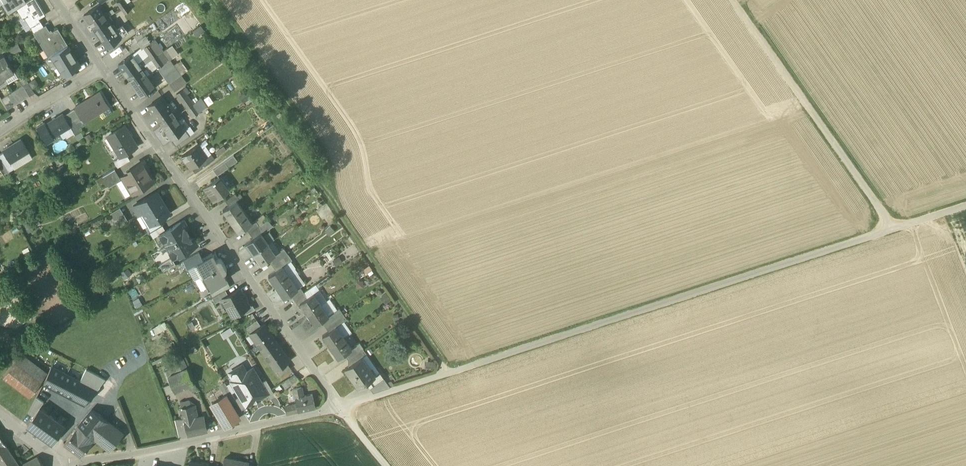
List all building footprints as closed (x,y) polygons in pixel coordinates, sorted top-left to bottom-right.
[(18,6),(26,1),(25,0),(3,0),(10,11),(18,6)] [(26,1),(18,6),(30,26),(40,20),(38,17),(45,13),(36,0),(28,0),(26,1)] [(131,9),(127,3),(121,7),(125,13),(131,9)] [(84,14),(93,27),(109,15),(108,13),(106,15),(103,11),(98,4),(84,14)] [(93,27),(102,39),(115,29),(108,18),(111,17),(109,15),(93,27)] [(30,26),(33,31),(43,25),(40,20),(30,26)] [(123,23),(115,29),(102,39),(107,46),(129,31),(123,23)] [(45,24),(43,25),(33,31),(36,36),(48,29),(45,24)] [(201,24),(192,30),(196,36),(205,30),(201,24)] [(48,56),(52,54),(68,44),(57,27),(50,32),(48,29),(36,36),(48,56)] [(141,47),(142,48),(144,47),(150,42),(152,41),(146,33),(137,40),(141,47)] [(152,41),(150,42),(158,54),(164,50),(156,39),(152,41)] [(152,58),(158,54),(150,42),(144,47),(152,58)] [(79,62),(68,44),(52,54),(58,64),(64,74),(73,68),(72,66),(79,62)] [(172,44),(164,50),(170,59),(178,53),(172,44)] [(132,53),(132,54),(140,64),(143,62),(144,64),(152,58),(144,47),(142,48),(141,47),(132,53)] [(170,59),(164,50),(158,54),(152,58),(158,67),(169,59),(170,59)] [(52,54),(48,56),(46,58),(51,66),(54,67),(58,64),(52,54)] [(118,64),(127,76),(144,64),(143,62),(140,64),(132,54),(118,64)] [(0,58),(0,72),(3,77),(14,71),(4,55),(0,58)] [(147,75),(158,67),(152,58),(144,64),(145,66),(142,68),(147,75)] [(158,67),(165,78),(177,70),(174,65),(169,59),(158,67)] [(181,60),(174,65),(177,70),(180,75),(181,75),(182,75),(188,70),(181,60)] [(127,76),(136,88),(150,79),(147,75),(142,68),(145,66),(144,64),(127,76)] [(64,74),(67,79),(77,73),(73,68),(64,74)] [(180,75),(177,70),(165,78),(169,83),(180,75)] [(181,75),(169,84),(174,92),(187,83),(182,75),(181,75)] [(155,86),(150,79),(136,88),(141,96),(155,86)] [(28,83),(23,86),(29,96),(35,93),(28,83)] [(23,86),(18,89),(24,99),(29,96),(23,86)] [(18,89),(13,92),(19,103),(24,99),(18,89)] [(187,108),(193,103),(187,95),(183,89),(176,93),(187,108)] [(246,91),(239,96),(244,103),(251,99),(246,91)] [(13,92),(8,95),(14,106),(19,103),(13,92)] [(75,106),(84,121),(109,106),(101,92),(88,100),(87,98),(75,106)] [(8,95),(3,98),(9,109),(14,106),(8,95)] [(148,106),(153,113),(167,103),(162,96),(148,106)] [(200,98),(197,100),(201,106),(199,107),(202,111),(207,107),(201,98),(200,98)] [(172,100),(167,104),(174,114),(177,112),(178,114),(179,113),(180,112),(172,100)] [(199,112),(202,111),(199,107),(201,106),(197,100),(193,103),(199,112)] [(153,113),(162,125),(178,114),(177,112),(174,114),(167,104),(167,103),(153,113)] [(193,116),(199,112),(193,103),(187,108),(193,116)] [(74,109),(69,112),(75,122),(81,120),(74,109)] [(70,126),(75,122),(69,112),(64,115),(70,126)] [(63,113),(46,124),(45,124),(53,136),(60,132),(70,126),(64,115),(63,113)] [(162,125),(171,138),(184,128),(178,119),(182,117),(179,113),(178,114),(162,125)] [(54,138),(53,136),(45,124),(46,124),(45,122),(37,126),(47,142),(54,138)] [(108,135),(120,155),(125,152),(136,145),(124,125),(108,135)] [(74,132),(70,126),(60,132),(63,136),(64,135),(67,136),(74,132)] [(189,135),(184,128),(171,138),(175,145),(189,135)] [(205,138),(199,143),(202,147),(206,144),(208,142),(205,138)] [(4,151),(11,161),(28,151),(21,139),(3,149),(4,151)] [(182,154),(191,167),(193,166),(202,160),(207,156),(206,156),(201,148),(202,147),(199,143),(182,154)] [(202,147),(201,148),(206,156),(212,152),(206,144),(202,147)] [(215,151),(218,156),(227,150),(223,145),(215,151)] [(0,154),(0,156),(5,165),(9,170),(14,167),(11,161),(4,151),(0,154)] [(32,158),(28,151),(11,161),(14,167),(15,168),(32,158)] [(114,159),(118,166),(130,159),(125,152),(120,155),(114,159)] [(207,156),(202,160),(206,165),(216,158),(212,152),(206,156),(207,156)] [(213,169),(217,174),(238,160),(234,155),(213,169)] [(129,184),(133,191),(153,179),(142,160),(129,168),(131,170),(123,175),(128,184),(129,184)] [(196,171),(206,165),(202,160),(193,166),(196,171)] [(4,175),(9,172),(9,171),(9,170),(5,165),(0,168),(0,169),(3,173),(4,175)] [(103,175),(109,186),(121,178),(115,168),(103,175)] [(204,186),(214,200),(228,190),(218,176),(204,186)] [(152,221),(153,222),(159,218),(170,212),(157,191),(133,205),(139,215),(146,210),(152,221)] [(225,200),(229,205),(236,200),(239,199),(235,193),(225,200)] [(223,209),(231,220),(244,211),(236,200),(229,205),(223,209)] [(110,212),(118,225),(128,220),(120,206),(110,212)] [(146,210),(139,215),(137,216),(143,226),(145,225),(152,221),(146,210)] [(251,221),(244,211),(231,220),(238,232),(245,226),(252,222),(251,221)] [(255,219),(259,225),(267,219),(263,213),(255,219)] [(145,225),(149,231),(150,231),(162,223),(159,218),(153,222),(152,221),(145,225)] [(160,232),(167,244),(188,232),(185,227),(187,225),(183,219),(166,229),(160,232)] [(245,226),(249,232),(259,225),(255,219),(251,221),(252,222),(245,226)] [(259,225),(263,231),(264,232),(273,225),(268,219),(267,219),(259,225)] [(162,223),(150,231),(153,236),(160,232),(166,229),(162,223)] [(263,231),(259,225),(249,232),(253,238),(260,232),(261,233),(263,231)] [(330,225),(324,231),(329,235),(334,230),(330,225)] [(268,243),(273,240),(275,238),(269,231),(262,235),(268,243)] [(191,238),(188,232),(167,244),(167,245),(174,257),(197,243),(194,237),(191,238)] [(246,243),(253,253),(268,243),(262,235),(261,233),(260,232),(253,238),(246,243)] [(268,243),(274,253),(279,250),(279,249),(273,240),(268,243)] [(274,253),(268,243),(253,253),(260,263),(268,258),(275,253),(274,253)] [(279,250),(283,257),(287,253),(283,247),(279,249),(279,250)] [(268,258),(272,265),(283,257),(279,250),(274,253),(275,253),(268,258)] [(202,258),(199,251),(183,259),(187,266),(194,263),(194,262),(202,258)] [(194,263),(201,276),(224,263),(221,258),(218,257),(216,259),(212,253),(212,252),(202,258),(194,262),(194,263)] [(292,260),(287,253),(283,257),(287,263),(290,261),(292,260)] [(339,256),(332,259),(335,266),(342,262),(339,256)] [(160,264),(163,270),(175,263),(172,257),(160,264)] [(287,263),(283,257),(272,265),(275,269),(281,265),(282,266),(287,263)] [(287,263),(282,266),(290,277),(297,272),(291,264),(292,264),(290,261),(287,263)] [(201,276),(194,263),(187,266),(194,279),(195,279),(201,276)] [(227,268),(224,263),(201,276),(207,286),(209,289),(227,279),(223,272),(226,271),(227,268)] [(369,264),(363,269),(366,273),(372,268),(369,264)] [(268,274),(276,286),(290,277),(282,266),(281,265),(275,269),(268,274)] [(128,268),(120,274),(124,279),(132,273),(128,268)] [(297,272),(290,277),(297,287),(300,286),(305,283),(297,272)] [(328,275),(315,283),(318,287),(330,278),(328,275)] [(201,276),(195,279),(201,290),(207,286),(201,276)] [(290,277),(276,286),(284,298),(290,293),(298,288),(297,287),(290,277)] [(209,289),(212,296),(225,289),(230,286),(227,279),(209,289)] [(315,283),(304,291),(307,296),(313,292),(319,288),(318,287),(315,283)] [(290,293),(294,298),(304,291),(300,286),(297,287),(298,288),(290,293)] [(223,297),(232,315),(243,308),(249,305),(239,288),(228,294),(223,297)] [(319,288),(313,292),(321,304),(327,300),(319,288)] [(228,294),(225,289),(212,296),(215,301),(223,297),(228,294)] [(307,296),(304,291),(294,298),(297,304),(299,302),(307,296)] [(299,302),(307,313),(321,304),(313,292),(307,296),(299,302)] [(386,292),(380,296),(385,303),(391,299),(386,292)] [(139,297),(132,300),(137,308),(143,304),(139,297)] [(327,300),(321,304),(328,315),(336,309),(329,298),(327,300)] [(252,303),(249,305),(243,308),(246,314),(255,309),(252,303)] [(328,315),(321,304),(307,313),(315,325),(321,320),(328,315)] [(321,320),(325,325),(343,313),(339,307),(336,309),(328,315),(321,320)] [(346,319),(343,313),(325,325),(328,331),(335,326),(336,326),(344,320),(346,319)] [(246,326),(250,332),(253,331),(261,325),(257,319),(246,326)] [(352,331),(344,320),(336,326),(343,337),(352,331)] [(151,328),(155,334),(168,327),(165,321),(151,328)] [(255,340),(263,351),(276,341),(264,323),(261,325),(253,331),(258,338),(255,340)] [(322,335),(330,346),(343,337),(336,326),(335,326),(328,331),(322,335)] [(235,330),(226,328),(225,334),(233,336),(235,330)] [(255,340),(250,332),(245,336),(250,343),(255,340)] [(351,348),(343,337),(330,346),(337,357),(344,353),(351,348)] [(289,359),(276,341),(263,351),(270,361),(273,360),(278,367),(286,361),(289,359)] [(359,342),(353,346),(357,352),(363,347),(359,342)] [(353,355),(357,352),(353,346),(351,348),(344,353),(348,358),(353,355)] [(367,353),(363,347),(357,352),(353,355),(356,360),(361,356),(362,356),(367,353)] [(3,376),(30,396),(47,374),(20,353),(3,376)] [(380,372),(367,353),(362,356),(375,375),(380,372)] [(353,355),(348,358),(349,365),(356,360),(353,355)] [(345,367),(359,387),(366,382),(375,376),(375,375),(362,356),(361,356),(356,360),(349,365),(345,367)] [(166,370),(168,376),(187,368),(182,357),(170,362),(172,367),(166,370)] [(275,369),(280,375),(291,368),(286,361),(278,367),(275,369)] [(85,403),(97,389),(76,379),(52,366),(50,370),(44,382),(85,403)] [(83,366),(76,379),(97,389),(103,377),(83,366)] [(240,396),(246,406),(247,405),(266,394),(267,393),(261,383),(253,369),(246,373),(242,366),(230,373),(234,380),(239,388),(236,390),(240,396)] [(171,384),(174,391),(187,386),(194,383),(187,368),(168,376),(171,384)] [(366,382),(370,387),(384,377),(380,372),(375,375),(375,376),(366,382)] [(282,381),(285,385),(297,378),(294,373),(282,381)] [(390,387),(384,377),(370,387),(373,392),(390,387)] [(266,394),(269,399),(275,395),(271,389),(266,380),(261,383),(267,393),(266,394)] [(231,393),(236,390),(231,381),(226,384),(227,387),(231,393)] [(195,382),(194,383),(187,386),(192,393),(198,390),(195,382)] [(222,390),(227,387),(226,384),(225,382),(218,385),(221,390),(222,390)] [(167,395),(174,391),(171,384),(163,387),(167,395)] [(293,388),(295,398),(303,396),(301,386),(293,388)] [(231,404),(236,401),(235,399),(231,393),(227,387),(222,390),(226,395),(231,404)] [(210,404),(212,403),(221,398),(215,389),(205,395),(210,404)] [(312,394),(303,396),(295,398),(297,406),(298,410),(315,406),(312,394)] [(212,403),(224,424),(231,420),(232,422),(238,416),(231,404),(226,395),(221,398),(212,403)] [(240,396),(235,399),(236,401),(241,410),(247,406),(247,405),(246,406),(240,396)] [(28,413),(33,416),(40,408),(44,402),(36,397),(28,413)] [(193,419),(190,406),(182,408),(185,421),(193,419)] [(27,425),(52,443),(65,426),(40,408),(33,416),(27,425)] [(94,438),(110,450),(123,433),(92,408),(78,426),(94,438)] [(203,416),(193,419),(185,421),(188,435),(206,431),(203,416)] [(174,423),(179,437),(188,435),(185,421),(174,423)] [(64,443),(81,456),(94,438),(78,426),(64,443)] [(5,444),(0,448),(0,465),(1,465),(19,465),(5,444)] [(22,465),(43,465),(37,458),(22,465)] [(248,462),(224,458),(222,465),(247,465),(248,462)]
